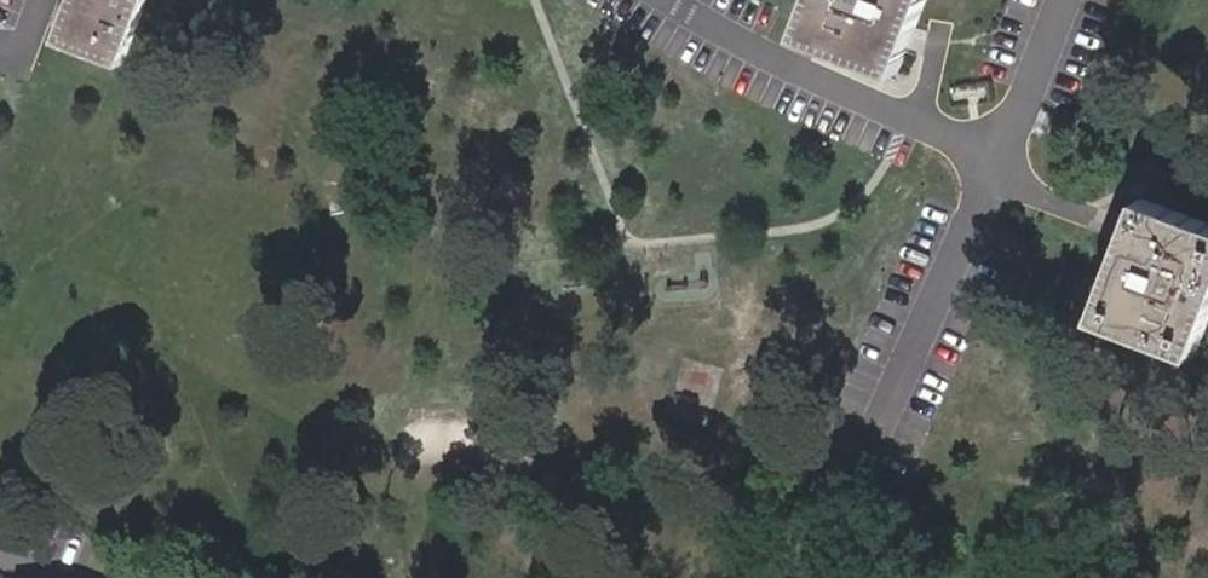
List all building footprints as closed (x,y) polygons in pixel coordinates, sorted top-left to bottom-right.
[(115,68),(141,0),(69,0),(52,45),(115,68)] [(912,0),(796,0),(792,12),(892,50),(912,0)] [(1131,175),(1083,293),(1184,330),(1207,267),(1207,206),(1131,175)]
